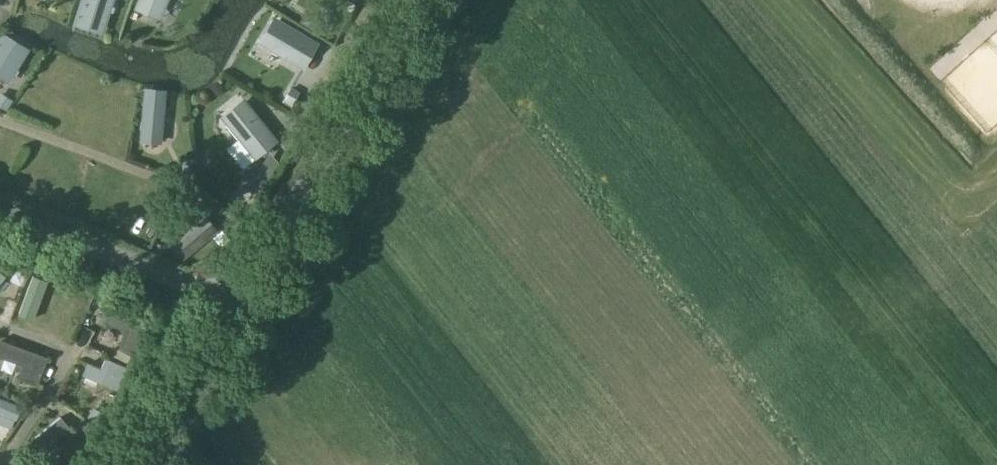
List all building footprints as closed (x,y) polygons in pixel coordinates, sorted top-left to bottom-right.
[(74,24),(102,33),(112,0),(82,0),(74,24)] [(135,9),(160,19),(167,0),(139,0),(135,9)] [(275,18),(260,42),(303,68),(317,43),(275,18)] [(0,36),(0,77),(8,82),(29,50),(2,33),(0,36)] [(144,90),(140,141),(161,143),(165,92),(144,90)] [(243,168),(278,140),(244,98),(221,117),(238,140),(227,149),(243,168)] [(206,216),(172,244),(183,258),(217,229),(206,216)] [(5,275),(4,274),(13,264),(0,259),(0,280),(5,275)] [(33,273),(18,312),(33,318),(48,278),(33,273)] [(150,320),(114,307),(108,321),(127,327),(121,345),(138,352),(150,320)] [(47,357),(0,340),(0,357),(23,365),(18,378),(37,385),(47,357)] [(82,375),(119,390),(129,367),(106,358),(102,368),(88,362),(82,375)] [(17,418),(22,403),(0,395),(0,412),(17,418)] [(39,452),(70,427),(61,416),(30,441),(39,452)]
